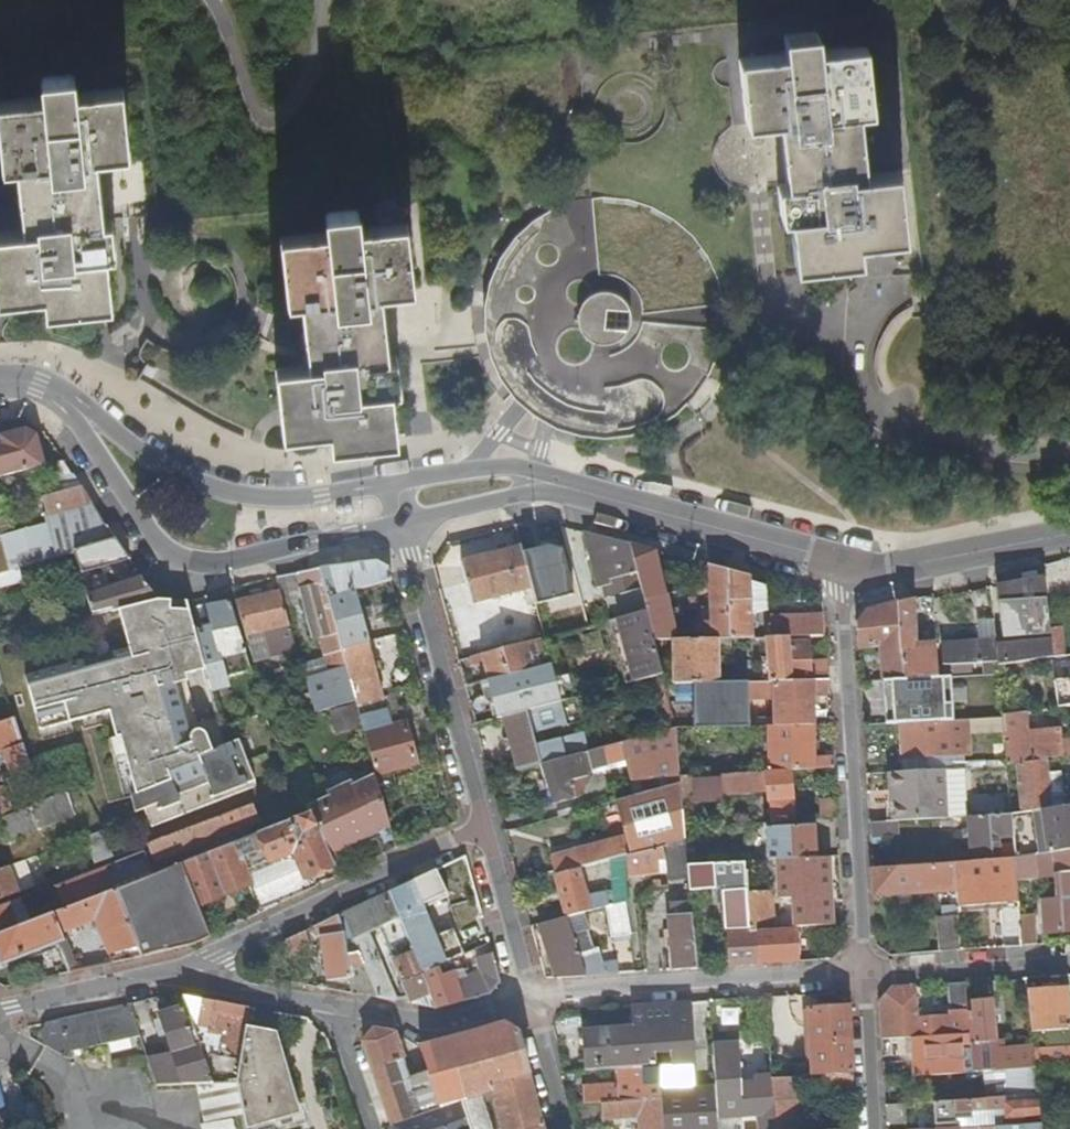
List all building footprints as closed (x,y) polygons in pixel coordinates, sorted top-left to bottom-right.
[(853,58),(852,43),(818,47),(820,62),(774,68),(782,133),(815,129),(823,197),(812,198),(816,233),(829,232),(833,281),(898,275),(896,256),(943,251),(934,183),(899,186),(893,122),(906,120),(897,53),(853,58)] [(45,87),(8,91),(9,109),(0,110),(0,318),(10,317),(13,334),(83,327),(78,274),(88,273),(84,237),(75,238),(69,173),(104,169),(96,100),(47,105),(45,87)] [(345,227),(308,231),(309,248),(262,254),(270,323),(284,321),(291,387),(256,392),(262,462),(311,457),(313,475),(383,467),(378,413),(386,412),(382,380),(375,381),(368,312),(402,309),(395,238),(346,244),(345,227)] [(43,466),(35,437),(25,431),(1,437),(3,446),(0,447),(0,477),(43,466)] [(87,490),(84,485),(42,498),(57,558),(75,553),(74,550),(114,538),(102,519),(91,498),(87,490)] [(614,619),(646,611),(644,600),(630,544),(583,532),(598,588),(602,587),(605,598),(608,598),(614,619)] [(122,550),(114,538),(74,550),(75,553),(80,573),(129,559),(122,550)] [(557,541),(522,550),(537,602),(572,592),(557,541)] [(630,544),(644,600),(665,595),(655,551),(630,544)] [(472,604),(531,588),(520,546),(461,562),(472,604)] [(13,570),(7,550),(1,552),(0,548),(0,574),(13,570)] [(75,553),(57,558),(50,560),(53,571),(65,568),(71,588),(83,585),(80,573),(75,553)] [(377,563),(320,569),(324,583),(328,597),(354,591),(391,581),(388,569),(377,563)] [(710,611),(712,640),(729,639),(725,570),(708,565),(710,611)] [(0,574),(0,586),(23,580),(20,568),(13,570),(0,574)] [(320,569),(297,575),(300,588),(324,583),(320,569)] [(725,570),(729,639),(731,639),(741,639),(752,639),(750,615),(748,581),(747,576),(725,570)] [(86,596),(92,616),(108,612),(111,613),(118,611),(149,603),(157,601),(141,576),(86,596)] [(1002,638),(1051,634),(1051,629),(1046,578),(997,585),(1002,638)] [(748,581),(750,615),(766,610),(765,585),(748,581)] [(324,583),(300,588),(314,640),(338,634),(328,597),(324,583)] [(250,592),(251,598),(267,595),(266,589),(250,592)] [(328,597),(338,634),(339,639),(341,647),(367,640),(354,591),(328,597)] [(251,598),(235,602),(246,635),(265,631),(266,637),(272,636),(271,629),(279,627),(284,643),(295,640),(281,592),(267,595),(251,598)] [(646,611),(654,640),(672,641),(693,640),(693,634),(693,628),(674,633),(665,595),(644,600),(646,611)] [(163,598),(157,601),(149,603),(158,637),(161,636),(169,666),(174,664),(179,683),(190,681),(186,669),(206,664),(192,608),(174,608),(173,600),(163,598)] [(903,681),(939,679),(936,647),(911,648),(912,599),(894,604),(903,681)] [(158,637),(149,603),(118,611),(126,643),(132,646),(128,653),(124,651),(25,679),(40,732),(109,712),(116,738),(120,737),(136,794),(131,796),(136,813),(156,804),(158,811),(178,803),(175,797),(206,785),(211,799),(253,783),(237,741),(196,757),(189,739),(182,741),(178,728),(185,726),(176,692),(175,692),(173,685),(179,683),(174,664),(169,666),(161,636),(158,637)] [(244,652),(230,603),(207,609),(221,658),(244,652)] [(903,681),(894,604),(865,612),(857,625),(859,649),(881,647),(883,682),(903,681)] [(662,675),(654,640),(646,611),(614,619),(610,621),(626,685),(653,677),(662,675)] [(693,634),(693,640),(712,640),(710,611),(700,611),(701,634),(693,634)] [(770,618),(770,638),(789,638),(825,638),(823,618),(770,618)] [(1051,634),(1052,641),(1053,658),(1065,656),(1062,628),(1051,629),(1051,634)] [(765,638),(769,682),(827,681),(826,664),(810,664),(809,643),(789,644),(789,638),(770,638),(765,638)] [(310,692),(316,713),(356,700),(341,647),(339,639),(328,642),(336,671),(306,680),(310,692)] [(548,664),(541,639),(481,655),(488,680),(548,664)] [(693,640),(672,641),(673,685),(694,684),(718,683),(718,652),(732,651),(731,639),(729,639),(712,640),(693,640)] [(341,647),(356,700),(357,705),(382,698),(367,640),(341,647)] [(998,666),(996,646),(995,641),(985,642),(942,644),(944,666),(982,664),(983,676),(997,675),(998,675),(998,666)] [(1052,641),(996,646),(998,666),(1053,658),(1052,641)] [(551,705),(566,701),(556,662),(548,664),(488,680),(487,680),(492,696),(498,719),(503,717),(551,705)] [(665,685),(662,675),(653,677),(666,731),(676,729),(665,685)] [(903,681),(883,682),(886,725),(901,724),(950,721),(955,721),(952,678),(939,679),(903,681)] [(492,696),(487,680),(481,682),(485,697),(492,696)] [(718,683),(694,684),(694,728),(743,727),(742,697),(776,696),(777,726),(813,725),(814,725),(812,691),(828,691),(827,681),(769,682),(718,683)] [(294,697),(300,717),(316,713),(310,692),(294,697)] [(360,717),(385,711),(382,698),(357,705),(360,717)] [(554,716),(551,705),(503,717),(517,771),(542,764),(567,758),(561,740),(537,746),(530,722),(554,716)] [(1002,715),(1002,718),(1006,766),(1019,764),(1047,760),(1069,756),(1069,736),(1060,737),(1060,732),(1029,734),(1026,712),(1002,715)] [(4,751),(12,777),(35,768),(15,717),(0,721),(0,752),(4,751)] [(950,736),(950,721),(901,724),(903,758),(905,758),(905,764),(910,764),(910,758),(960,755),(960,736),(950,736)] [(365,735),(371,757),(376,775),(416,765),(405,724),(365,735)] [(769,726),(770,772),(791,771),(834,769),(832,752),(826,752),(826,758),(814,758),(813,725),(777,726),(769,726)] [(676,729),(666,731),(622,743),(626,761),(632,785),(641,782),(680,772),(676,729)] [(567,758),(589,752),(584,734),(561,740),(567,758)] [(626,761),(622,743),(589,752),(567,758),(542,764),(552,804),(575,797),(571,781),(589,776),(588,770),(592,768),(593,769),(626,761)] [(82,785),(72,755),(58,760),(69,791),(82,786),(82,785)] [(1047,760),(1019,764),(1025,813),(1053,808),(1067,806),(1063,773),(1049,774),(1047,760)] [(968,817),(964,769),(944,770),(947,818),(968,817)] [(947,818),(944,770),(889,774),(890,791),(894,791),(896,821),(897,821),(947,818)] [(770,772),(681,777),(681,785),(683,804),(695,803),(695,799),(723,798),(723,794),(768,792),(769,819),(792,818),(791,771),(770,772)] [(681,777),(680,772),(641,782),(645,794),(681,785),(681,777)] [(582,793),(589,776),(571,781),(575,797),(582,793)] [(376,777),(307,808),(310,813),(329,854),(371,835),(381,855),(395,848),(376,777)] [(681,785),(645,794),(618,801),(628,836),(552,857),(557,876),(581,869),(612,860),(627,856),(664,845),(686,839),(685,826),(683,804),(681,785)] [(15,811),(5,786),(0,787),(0,818),(15,811)] [(63,793),(15,811),(0,818),(0,820),(9,843),(73,819),(63,793)] [(818,798),(819,818),(837,817),(836,802),(834,802),(834,797),(818,798)] [(260,819),(254,802),(150,842),(156,859),(178,850),(198,843),(260,819)] [(1053,808),(1057,852),(1069,851),(1069,806),(1067,806),(1053,808)] [(1025,813),(1011,814),(1013,837),(1014,850),(1015,859),(1026,858),(1057,852),(1053,808),(1025,813)] [(289,899),(339,875),(329,854),(310,813),(233,843),(248,885),(253,883),(261,901),(265,911),(289,899)] [(1013,837),(1011,814),(971,817),(974,861),(978,861),(1000,859),(999,838),(1013,837)] [(896,821),(870,823),(872,839),(899,837),(897,821),(896,821)] [(768,828),(769,861),(770,861),(793,859),(815,858),(814,826),(768,828)] [(115,857),(104,830),(86,838),(96,864),(115,857)] [(688,865),(686,839),(664,845),(667,859),(669,870),(670,877),(689,876),(688,865)] [(199,847),(198,843),(178,850),(180,855),(199,847)] [(248,885),(233,843),(181,863),(198,905),(248,885)] [(667,859),(664,845),(627,856),(628,877),(660,871),(658,860),(667,859)] [(1057,852),(1026,858),(1015,859),(1016,866),(1018,879),(1061,875),(1064,900),(1042,902),(1044,933),(1069,931),(1069,851),(1057,852)] [(581,869),(557,876),(568,918),(586,913),(608,907),(630,901),(628,877),(627,856),(612,860),(615,900),(608,902),(606,893),(589,897),(581,869)] [(831,925),(827,858),(815,858),(793,859),(797,917),(797,927),(800,927),(831,925)] [(666,870),(667,859),(658,860),(660,871),(666,870)] [(1018,879),(1016,866),(1015,859),(1008,859),(1000,859),(978,861),(974,861),(956,862),(956,865),(958,891),(958,899),(959,908),(1020,902),(1018,879)] [(23,860),(0,869),(0,900),(33,887),(23,860)] [(769,861),(745,862),(746,871),(770,870),(770,861),(769,861)] [(743,862),(688,865),(689,876),(690,890),(722,888),(724,929),(727,929),(727,930),(749,929),(746,871),(745,862),(743,862)] [(153,874),(116,888),(68,907),(63,909),(49,914),(18,926),(0,933),(0,963),(1,965),(58,943),(69,972),(78,970),(66,939),(63,939),(60,932),(96,919),(114,962),(190,945),(211,937),(211,936),(198,905),(181,863),(153,874)] [(106,865),(54,885),(59,898),(63,909),(68,907),(116,888),(106,865)] [(958,891),(956,865),(874,870),(875,895),(950,891),(951,899),(958,899),(958,891)] [(435,870),(387,891),(401,924),(407,938),(411,946),(413,950),(437,940),(422,907),(446,896),(435,870)] [(770,870),(746,871),(749,929),(750,930),(797,927),(797,917),(773,918),(770,870)] [(671,884),(670,877),(654,880),(654,886),(671,884)] [(344,914),(377,997),(390,1000),(397,1001),(370,932),(393,921),(395,927),(401,924),(387,891),(344,914)] [(63,909),(59,898),(45,903),(49,914),(63,909)] [(959,908),(958,899),(951,899),(948,900),(949,916),(959,916),(959,908)] [(261,901),(255,904),(258,914),(265,911),(261,901)] [(633,933),(630,901),(608,907),(613,935),(633,933)] [(0,906),(0,933),(18,926),(9,902),(0,906)] [(696,968),(691,904),(673,905),(674,915),(672,915),(673,930),(666,930),(667,948),(670,948),(672,970),(696,968)] [(586,913),(568,918),(542,925),(557,977),(620,973),(618,962),(606,965),(600,949),(596,949),(586,913)] [(351,976),(353,992),(377,997),(344,914),(315,927),(319,936),(323,936),(325,953),(328,973),(329,979),(351,976)] [(959,916),(949,916),(940,917),(942,952),(962,951),(959,916)] [(1035,917),(1021,918),(1023,946),(1038,945),(1035,917)] [(401,924),(395,927),(401,941),(407,938),(401,924)] [(752,964),(802,961),(800,927),(797,927),(750,930),(752,964)] [(727,930),(729,966),(752,964),(750,930),(749,929),(727,930)] [(304,933),(286,941),(292,955),(311,946),(304,933)] [(453,958),(462,955),(453,933),(437,940),(413,950),(414,952),(421,971),(453,958)] [(413,950),(411,946),(405,948),(406,951),(408,955),(414,952),(413,950)] [(392,954),(395,960),(408,955),(406,951),(402,952),(401,950),(392,954)] [(395,960),(412,1003),(436,1008),(421,971),(414,952),(408,955),(395,960)] [(500,981),(492,954),(476,958),(479,972),(456,978),(463,1001),(490,993),(500,981)] [(421,971),(436,1008),(463,1001),(456,978),(453,958),(421,971)] [(951,1013),(969,1012),(969,1005),(967,983),(949,985),(951,1013)] [(884,1040),(953,1035),(951,1017),(918,1020),(915,987),(891,989),(882,1001),(884,1040)] [(1027,991),(1032,1032),(1052,1031),(1064,1030),(1069,1030),(1067,989),(1027,991)] [(250,1008),(184,997),(187,1006),(200,1045),(203,1055),(241,1059),(245,1039),(250,1008)] [(999,1071),(1036,1069),(1034,1050),(1034,1048),(1005,1050),(1005,1041),(997,1042),(994,1001),(973,1002),(973,1005),(969,1005),(969,1012),(971,1034),(973,1073),(999,1071)] [(47,1024),(43,1031),(45,1047),(47,1046),(67,1059),(72,1053),(140,1037),(128,1004),(47,1024)] [(655,1007),(658,1068),(660,1099),(662,1128),(718,1128),(716,1088),(695,1090),(689,1005),(655,1007)] [(187,1006),(182,1008),(195,1047),(200,1045),(187,1006)] [(852,1074),(848,1006),(809,1008),(812,1076),(821,1075),(852,1074)] [(658,1068),(655,1007),(634,1008),(635,1029),(585,1033),(586,1072),(617,1070),(631,1069),(658,1068)] [(172,1052),(148,1060),(157,1086),(197,1085),(213,1084),(203,1055),(200,1045),(195,1047),(182,1008),(159,1015),(172,1052)] [(960,1035),(971,1034),(969,1012),(951,1013),(951,1017),(953,1035),(960,1035)] [(544,1127),(542,1116),(519,1033),(504,1024),(438,1042),(420,1047),(429,1073),(411,1079),(403,1052),(396,1033),(374,1028),(364,1041),(392,1125),(437,1109),(438,1108),(461,1100),(469,1123),(471,1128),(537,1128),(544,1127)] [(962,1074),(973,1073),(971,1034),(960,1035),(962,1074)] [(915,1077),(962,1074),(960,1035),(953,1035),(884,1040),(885,1058),(915,1056),(915,1077)] [(247,1128),(248,1128),(295,1121),(279,1044),(245,1039),(241,1059),(237,1083),(244,1115),(247,1128)] [(741,1085),(739,1046),(713,1045),(716,1088),(718,1128),(744,1128),(743,1117),(758,1116),(759,1128),(777,1128),(773,1078),(756,1079),(757,1084),(741,1085)] [(420,1047),(403,1052),(411,1079),(429,1073),(420,1047)] [(1036,1069),(1069,1067),(1069,1048),(1034,1050),(1036,1069)] [(660,1099),(658,1068),(631,1069),(632,1085),(633,1101),(660,1099)] [(631,1069),(617,1070),(618,1083),(619,1083),(619,1085),(632,1085),(631,1069)] [(1001,1098),(1038,1095),(1036,1069),(999,1071),(1001,1098)] [(854,1097),(852,1074),(821,1075),(822,1091),(817,1092),(816,1097),(854,1097)] [(797,1077),(773,1078),(777,1128),(800,1128),(797,1077)] [(213,1084),(197,1085),(204,1123),(244,1115),(237,1083),(213,1084)] [(582,1086),(584,1105),(602,1103),(633,1101),(632,1085),(619,1085),(619,1083),(618,1083),(582,1086)] [(996,1128),(1042,1125),(1038,1095),(1001,1098),(1000,1098),(1000,1114),(996,1115),(996,1128)] [(602,1103),(603,1121),(639,1119),(640,1128),(662,1128),(660,1099),(633,1101),(602,1103)] [(987,1111),(987,1099),(935,1102),(936,1125),(957,1124),(957,1120),(972,1119),(972,1111),(987,1111)] [(469,1123),(461,1100),(438,1108),(437,1109),(392,1125),(393,1128),(451,1128),(469,1123)] [(31,1123),(32,1128),(47,1128),(39,1102),(25,1106),(31,1123)] [(888,1106),(889,1125),(924,1122),(923,1103),(888,1106)]
